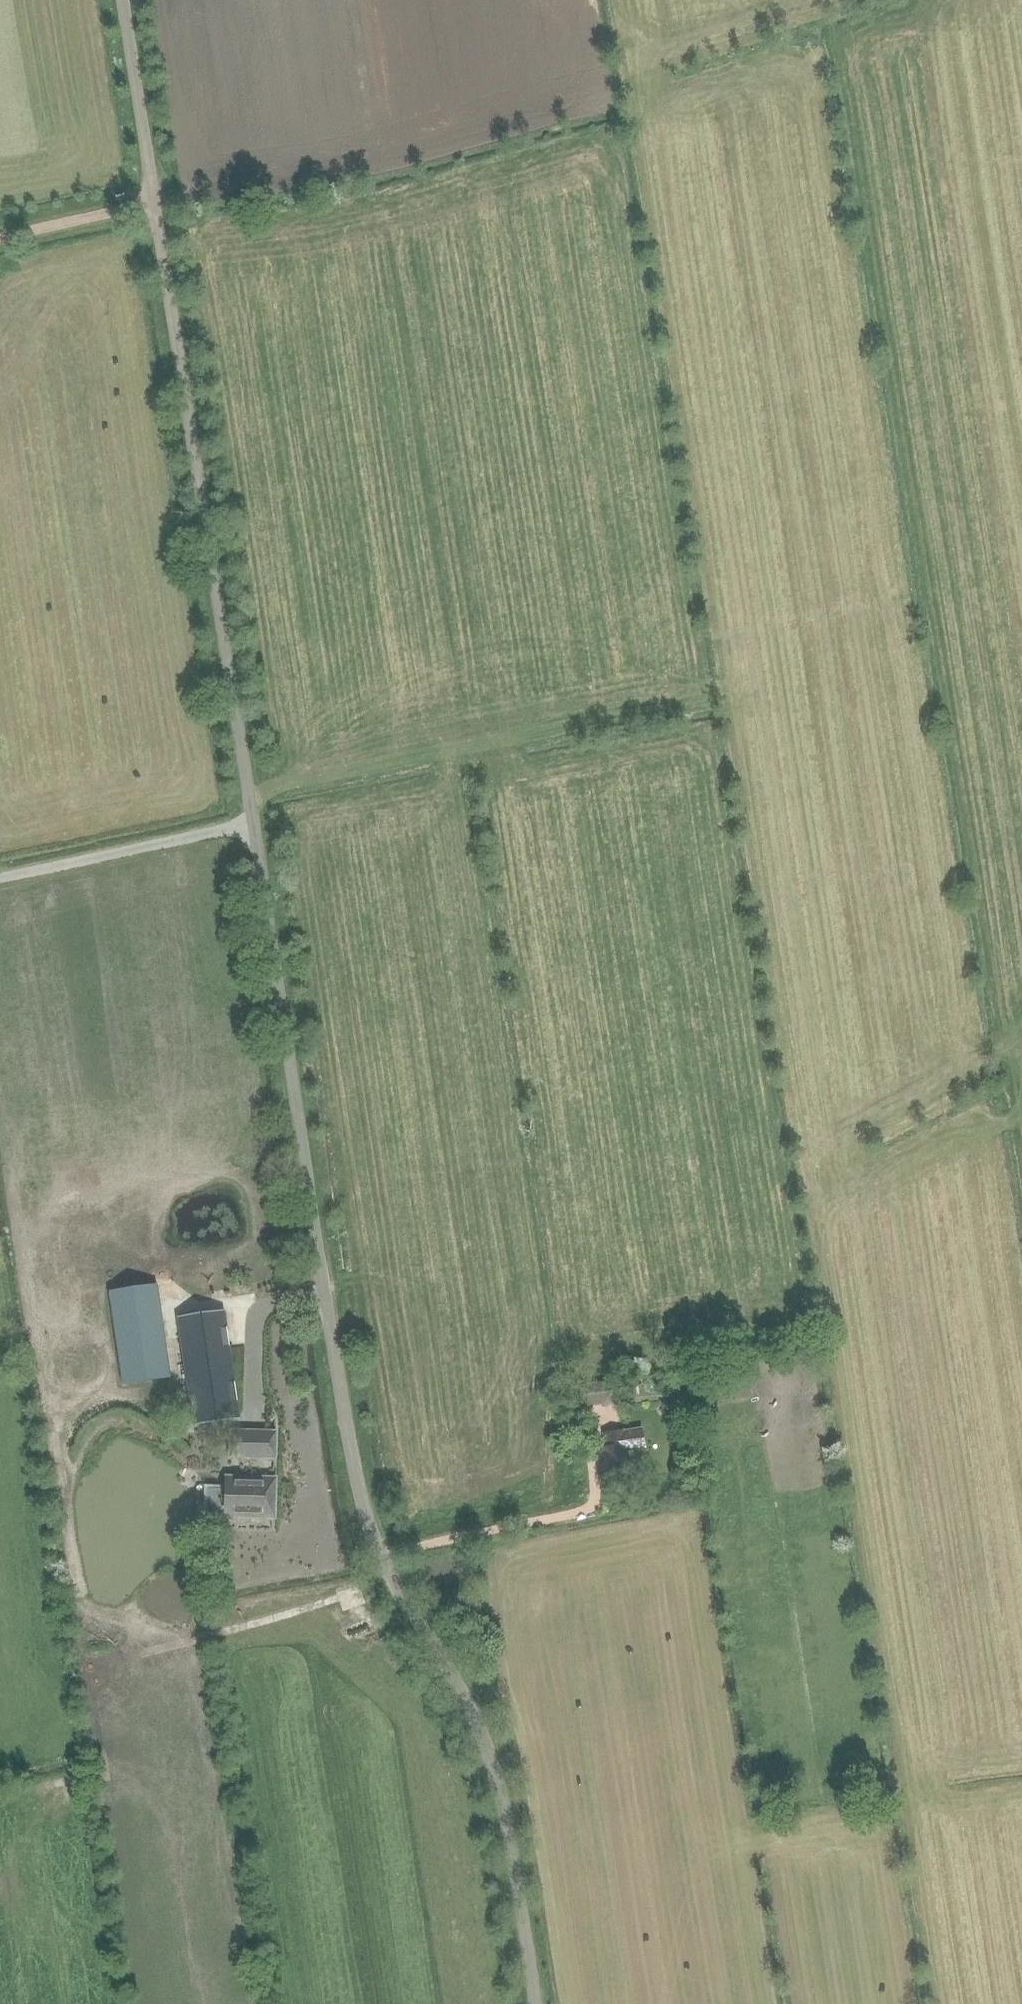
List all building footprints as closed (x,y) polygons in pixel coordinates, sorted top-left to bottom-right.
[(156,1285),(109,1292),(122,1385),(169,1378),(156,1285)] [(239,1419),(224,1310),(177,1317),(192,1426),(239,1419)] [(578,1384),(581,1407),(610,1403),(607,1381),(578,1384)] [(630,1477),(626,1451),(645,1448),(641,1428),(603,1434),(606,1448),(596,1450),(601,1481),(630,1477)] [(275,1434),(231,1433),(231,1457),(274,1458),(275,1434)] [(208,1489),(207,1513),(225,1514),(225,1518),(272,1519),(273,1482),(226,1480),(225,1489),(208,1489)] [(466,1618),(478,1616),(476,1603),(464,1605),(466,1618)]
